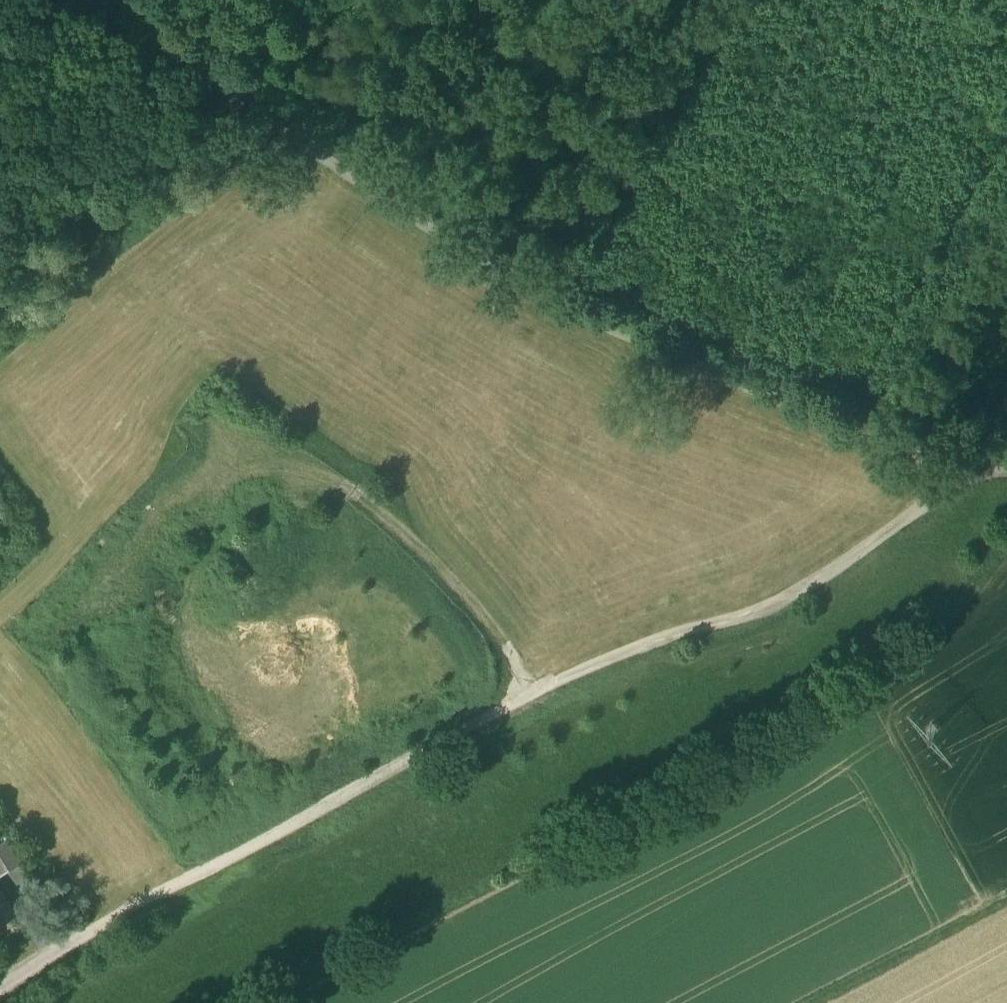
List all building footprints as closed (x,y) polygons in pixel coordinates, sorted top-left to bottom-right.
[(0,844),(0,876),(24,860),(9,838),(0,844)] [(14,913),(0,890),(0,921),(14,913)]
